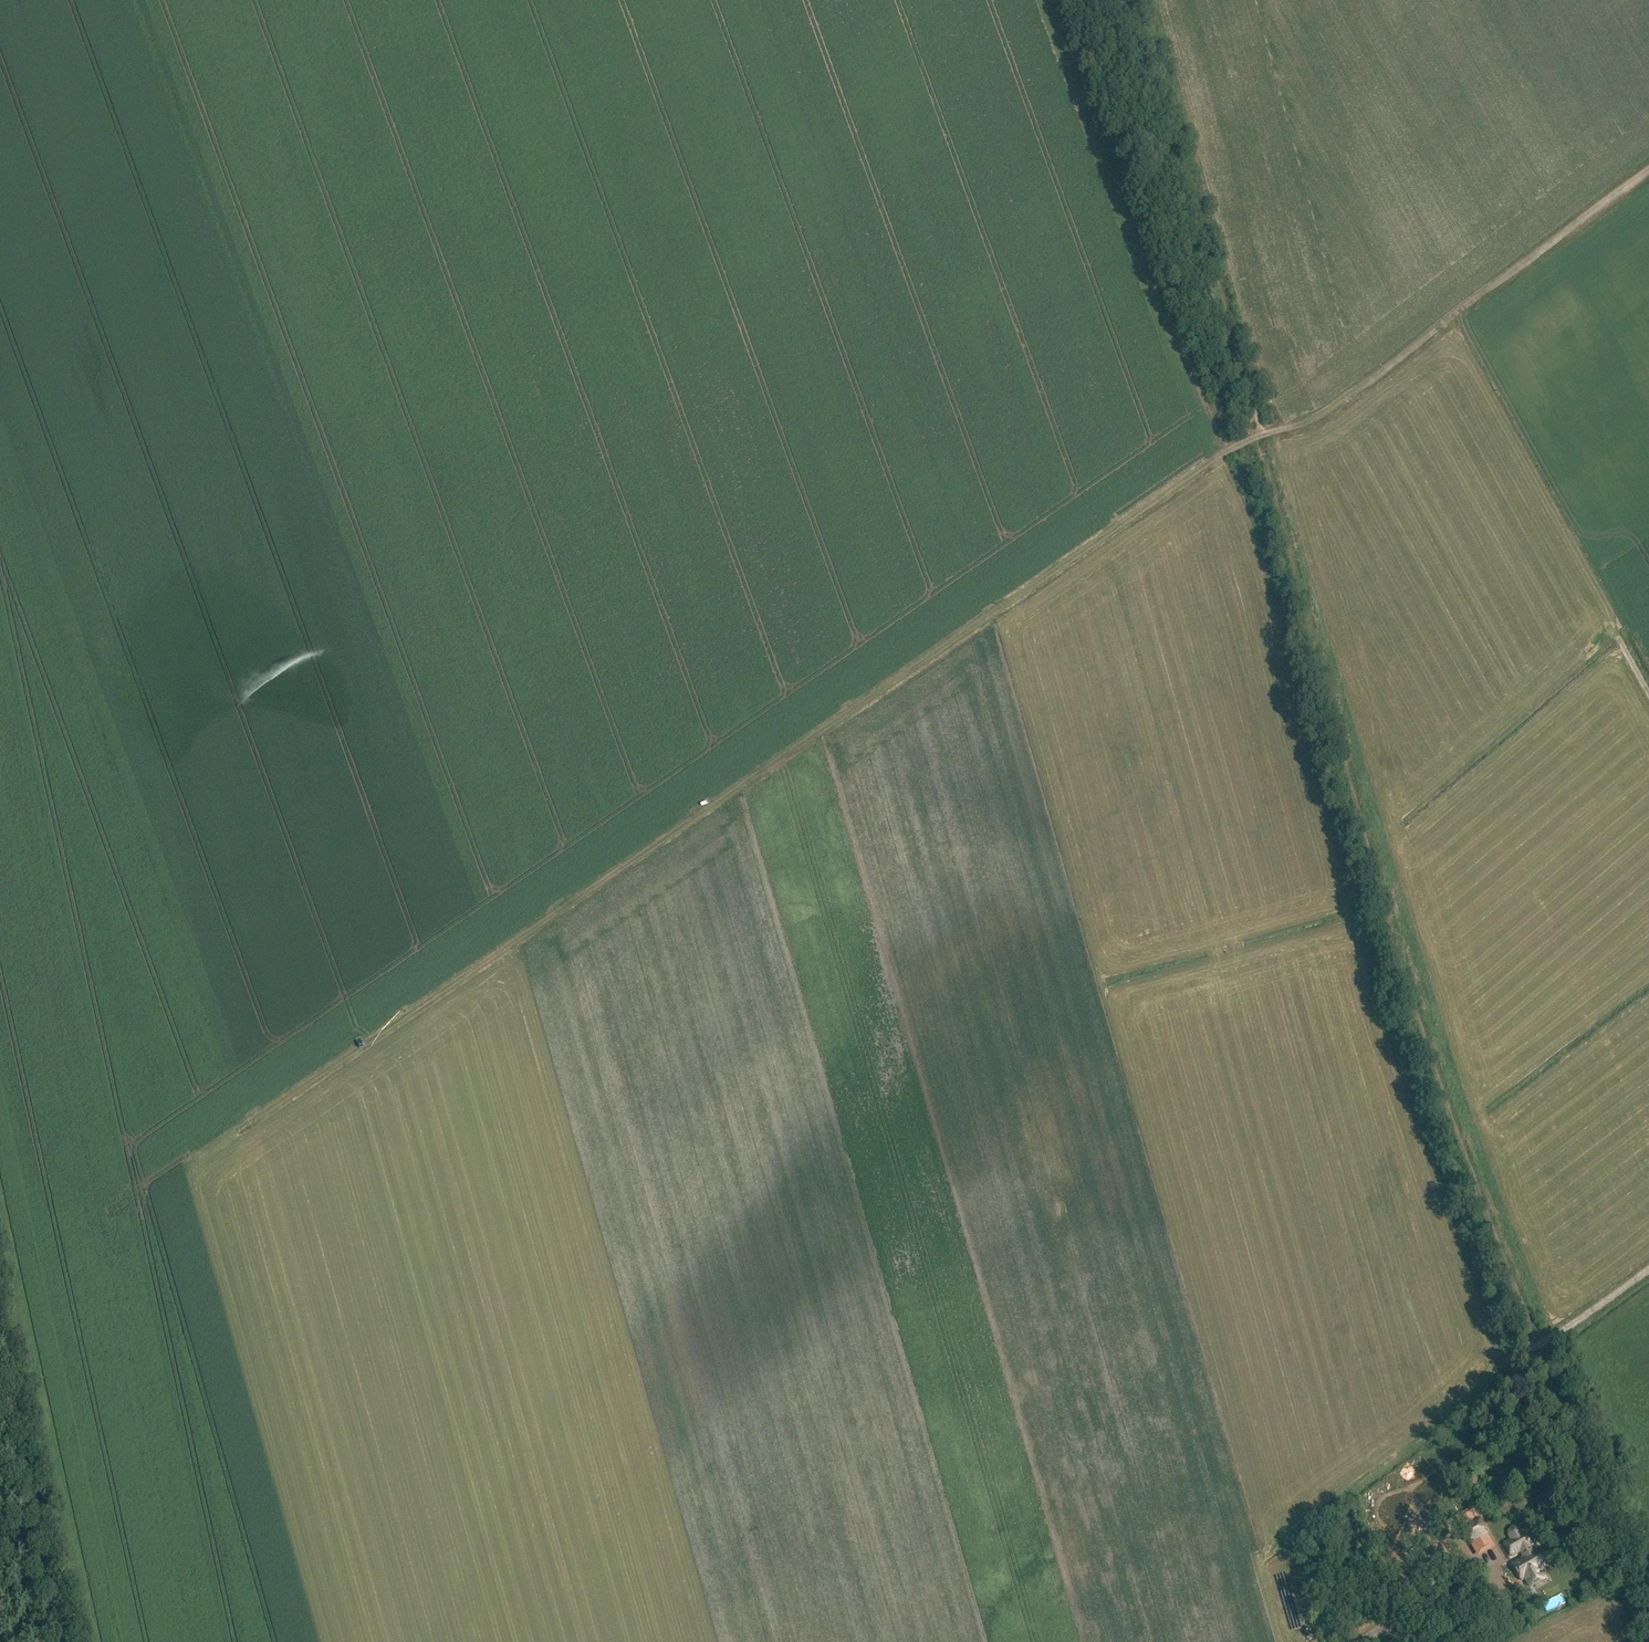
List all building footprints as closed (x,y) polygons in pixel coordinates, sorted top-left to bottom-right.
[(1471,1510),(1458,1518),(1464,1530),(1463,1531),(1470,1544),(1472,1543),(1485,1535),(1487,1534),(1480,1521),(1478,1522),(1471,1510)] [(1512,1540),(1504,1544),(1511,1557),(1521,1551),(1524,1557),(1512,1564),(1521,1581),(1525,1579),(1530,1588),(1537,1583),(1546,1579),(1540,1570),(1542,1568),(1541,1565),(1544,1563),(1537,1550),(1533,1552),(1530,1546),(1532,1545),(1524,1532),(1522,1534),(1520,1529),(1516,1527),(1512,1528),(1509,1531),(1509,1535),(1512,1540)]
